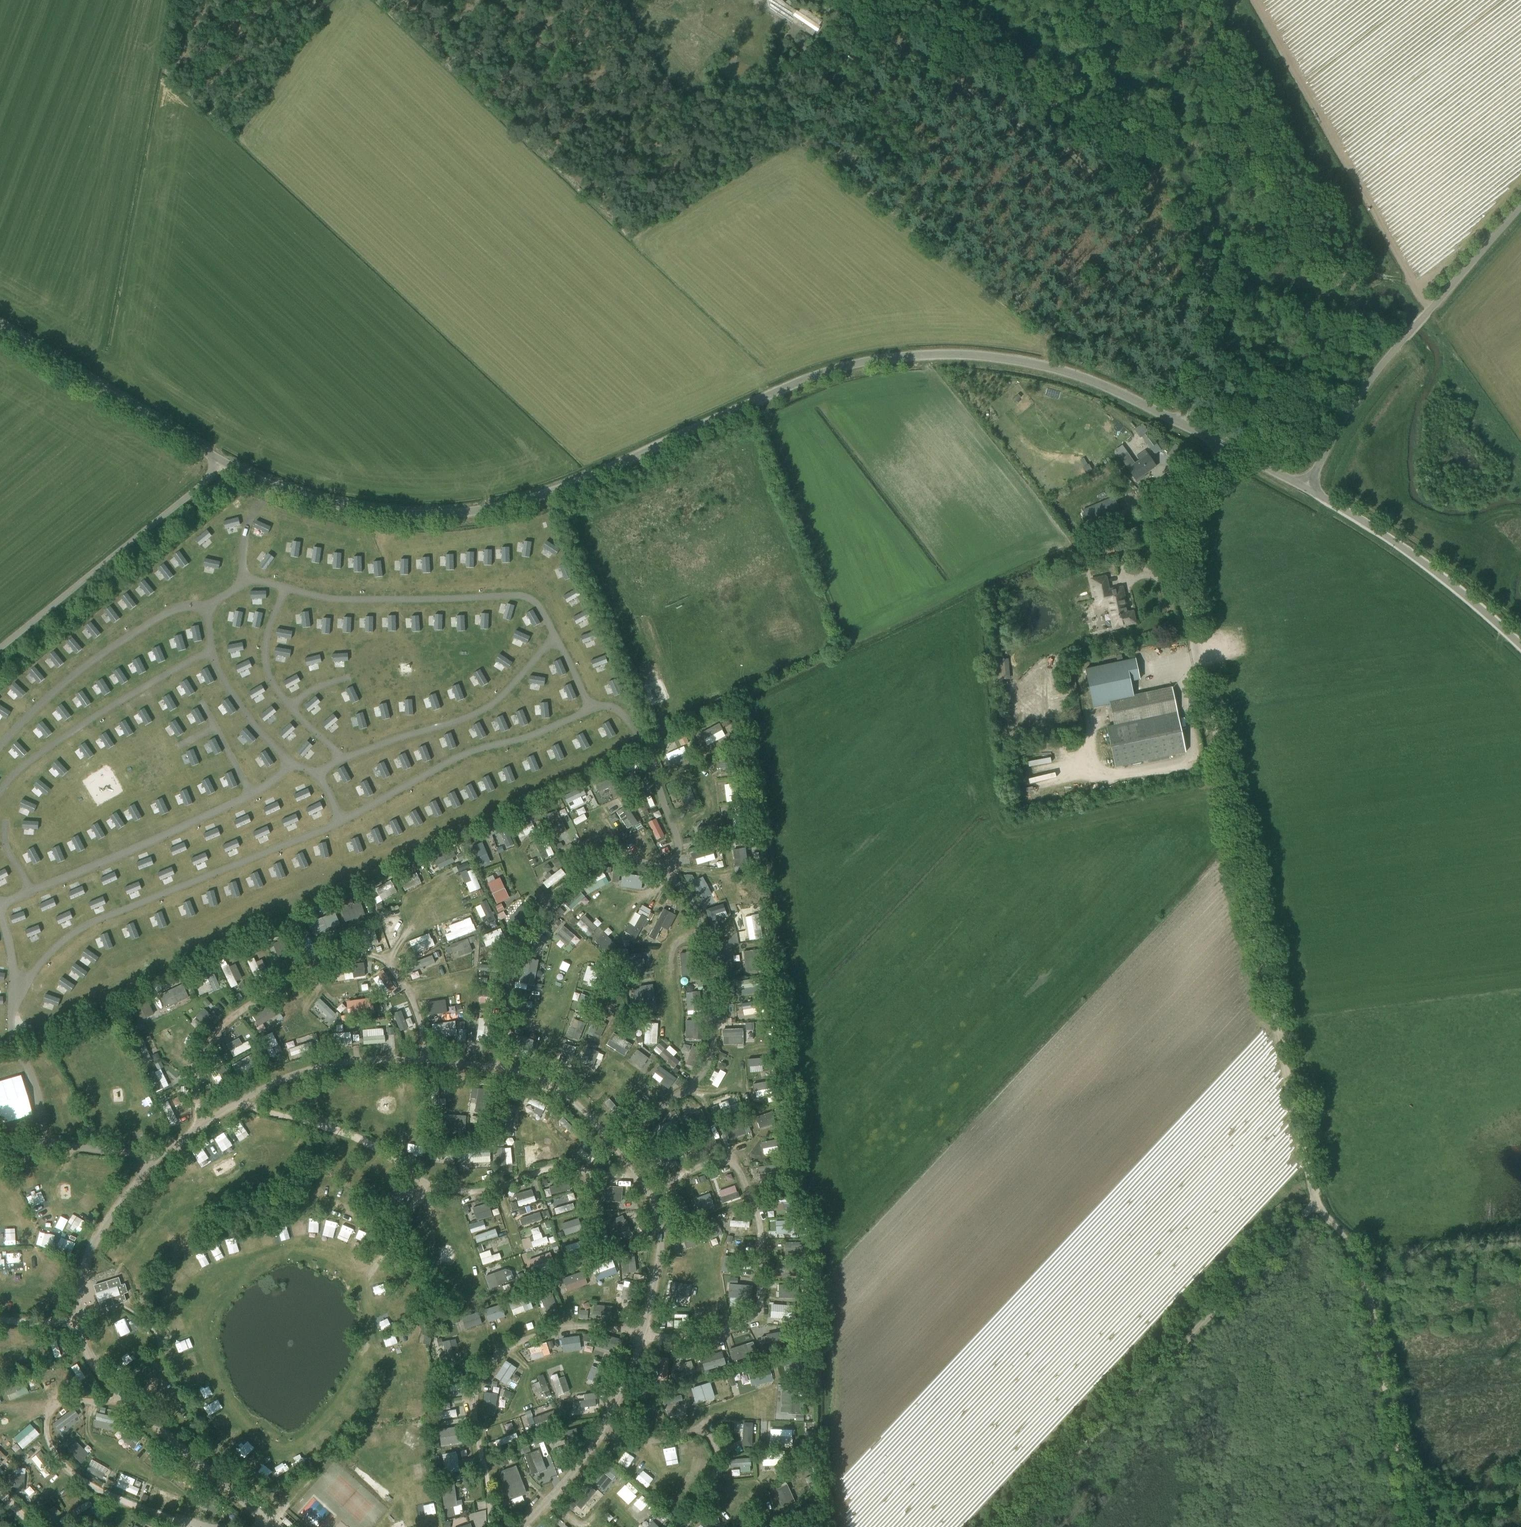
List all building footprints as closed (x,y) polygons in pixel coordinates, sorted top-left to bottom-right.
[(770,7),(812,36),(817,29),(822,21),(802,7),(798,12),(785,3),(782,0),(768,0),(770,7)] [(801,40),(797,46),(805,52),(809,46),(801,40)] [(1145,426),(1136,432),(1140,438),(1142,436),(1150,448),(1157,443),(1145,426)] [(1091,440),(1100,452),(1111,444),(1110,443),(1112,442),(1103,431),(1091,440)] [(1127,452),(1120,458),(1137,481),(1144,476),(1143,474),(1155,466),(1145,451),(1138,457),(1141,461),(1136,465),(1127,452)] [(1088,524),(1120,510),(1114,497),(1082,511),(1088,524)] [(596,587),(601,585),(598,574),(602,573),(599,561),(590,564),(596,587)] [(1117,626),(1135,622),(1132,612),(1127,613),(1123,599),(1124,599),(1122,588),(1120,588),(1120,587),(1113,589),(1114,590),(1108,591),(1105,577),(1092,580),(1097,604),(1108,602),(1111,619),(1115,618),(1117,626)] [(1009,658),(997,658),(997,679),(1010,679),(1009,658)] [(1093,707),(1109,703),(1126,700),(1125,698),(1133,696),(1133,695),(1129,682),(1140,679),(1135,658),(1085,669),(1093,707)] [(1172,687),(1133,695),(1133,696),(1125,698),(1126,700),(1109,703),(1114,725),(1107,726),(1116,768),(1176,754),(1185,752),(1172,687)] [(708,746),(726,736),(719,723),(701,732),(708,746)] [(681,747),(665,754),(670,766),(686,760),(681,747)] [(1024,773),(1024,779),(1020,780),(1021,786),(1046,782),(1044,770),(1024,773)] [(605,781),(596,783),(599,795),(608,793),(605,781)] [(582,786),(562,795),(569,809),(583,802),(580,796),(586,793),(582,786)] [(651,795),(646,797),(643,788),(632,792),(639,811),(655,806),(651,795)] [(627,817),(621,807),(615,811),(621,820),(627,817)] [(612,823),(619,820),(615,812),(608,816),(612,823)] [(586,816),(583,824),(590,827),(593,819),(586,816)] [(656,840),(665,836),(656,817),(647,821),(656,840)] [(626,828),(631,826),(627,818),(622,820),(626,828)] [(525,821),(515,826),(519,837),(530,832),(525,821)] [(497,824),(490,827),(492,834),(500,831),(498,827),(497,824)] [(512,845),(507,826),(499,829),(505,847),(512,845)] [(643,858),(656,852),(646,831),(633,837),(643,858)] [(542,859),(554,854),(547,838),(535,843),(542,859)] [(480,841),(469,846),(478,866),(489,861),(480,841)] [(451,847),(431,859),(436,866),(455,855),(451,847)] [(696,863),(715,860),(714,854),(695,857),(696,863)] [(469,893),(480,889),(473,869),(465,872),(468,881),(465,882),(469,893)] [(404,870),(398,873),(401,878),(407,875),(404,870)] [(417,872),(399,879),(404,891),(421,884),(417,872)] [(619,886),(639,889),(641,875),(621,873),(619,886)] [(553,874),(542,882),(546,887),(557,879),(553,874)] [(684,874),(683,875),(688,883),(695,880),(692,876),(684,874)] [(487,881),(495,903),(507,899),(500,877),(487,881)] [(382,901),(398,891),(390,879),(375,888),(382,901)] [(568,896),(576,906),(586,897),(577,887),(568,896)] [(352,904),(358,917),(367,912),(361,900),(352,904)] [(480,918),(492,914),(487,900),(475,904),(480,918)] [(722,902),(710,907),(713,914),(725,910),(722,902)] [(710,908),(706,909),(712,933),(720,931),(716,913),(712,914),(710,908)] [(649,936),(657,940),(662,927),(671,931),(678,916),(660,909),(649,936)] [(629,933),(627,938),(635,941),(645,917),(632,911),(624,931),(629,933)] [(335,914),(318,918),(321,929),(338,926),(335,914)] [(385,936),(397,933),(394,914),(381,917),(385,936)] [(576,923),(588,936),(596,928),(585,915),(576,923)] [(446,941),(475,932),(470,916),(446,924),(449,932),(443,934),(446,941)] [(743,920),(746,932),(753,930),(749,918),(743,920)] [(502,928),(483,936),(486,944),(505,936),(502,928)] [(528,944),(539,951),(548,937),(538,930),(528,944)] [(408,940),(412,951),(432,943),(428,932),(408,940)] [(457,950),(459,955),(472,951),(468,939),(449,944),(451,952),(457,950)] [(629,975),(644,972),(639,951),(624,955),(629,975)] [(403,964),(406,973),(435,962),(432,953),(403,964)] [(352,971),(353,977),(360,977),(358,963),(338,965),(339,972),(352,971)] [(229,964),(222,967),(231,989),(244,983),(236,964),(230,966),(229,964)] [(198,972),(206,993),(220,988),(211,967),(198,972)] [(352,971),(343,973),(344,980),(353,978),(352,971)] [(182,983),(158,993),(164,1007),(188,997),(182,983)] [(297,983),(278,997),(285,1007),(304,994),(297,983)] [(652,983),(635,987),(639,1009),(657,1006),(652,983)] [(128,1002),(137,1020),(153,1013),(144,994),(128,1002)] [(311,1011),(330,1022),(338,1009),(318,998),(311,1011)] [(428,1014),(445,1011),(443,998),(426,1001),(428,1014)] [(212,1009),(208,1013),(202,1007),(191,1017),(203,1030),(218,1016),(212,1009)] [(267,1008),(258,1014),(263,1021),(272,1015),(267,1008)] [(400,1009),(392,1013),(400,1031),(408,1028),(400,1009)] [(589,1035),(601,1037),(604,1021),(592,1019),(589,1035)] [(658,1044),(658,1023),(644,1022),(643,1043),(658,1044)] [(743,1043),(742,1027),(722,1028),(722,1044),(743,1043)] [(385,1042),(384,1028),(367,1028),(367,1042),(385,1042)] [(351,1031),(334,1034),(335,1040),(352,1037),(351,1031)] [(264,1035),(267,1053),(279,1050),(275,1033),(264,1035)] [(612,1033),(606,1044),(624,1055),(631,1044),(612,1033)] [(242,1035),(226,1043),(234,1057),(249,1049),(242,1035)] [(135,1043),(144,1061),(153,1057),(144,1038),(135,1043)] [(61,1049),(69,1054),(73,1046),(65,1042),(61,1049)] [(673,1056),(677,1052),(668,1044),(658,1054),(672,1068),(679,1061),(673,1056)] [(644,1063),(648,1065),(652,1060),(636,1049),(629,1059),(641,1068),(644,1063)] [(17,1058),(7,1062),(11,1073),(21,1069),(17,1058)] [(748,1071),(761,1071),(761,1058),(747,1058),(748,1071)] [(650,1076),(665,1090),(675,1079),(659,1065),(650,1076)] [(56,1066),(41,1071),(45,1081),(60,1076),(56,1066)] [(155,1092),(169,1085),(160,1067),(147,1074),(155,1092)] [(708,1081),(720,1087),(727,1072),(720,1069),(719,1072),(714,1070),(708,1081)] [(338,1094),(346,1093),(344,1081),(336,1083),(338,1094)] [(53,1093),(58,1104),(72,1098),(67,1086),(53,1093)] [(171,1124),(178,1120),(168,1100),(161,1103),(171,1124)] [(325,1107),(327,1117),(336,1115),(335,1106),(325,1107)] [(55,1126),(56,1133),(68,1132),(67,1124),(55,1126)] [(742,1126),(731,1127),(732,1135),(743,1134),(742,1126)] [(535,1162),(552,1158),(549,1145),(532,1149),(535,1162)] [(498,1147),(499,1165),(512,1164),(511,1147),(498,1147)] [(22,1188),(33,1184),(28,1173),(17,1178),(22,1188)] [(562,1182),(549,1186),(552,1194),(565,1190),(562,1182)] [(603,1186),(604,1201),(621,1201),(621,1185),(603,1186)] [(732,1186),(718,1190),(720,1196),(734,1192),(732,1186)] [(403,1187),(394,1199),(400,1203),(409,1192),(403,1187)] [(41,1189),(26,1195),(29,1204),(44,1197),(41,1189)] [(515,1192),(518,1205),(536,1202),(533,1189),(515,1192)] [(692,1199),(697,1212),(715,1206),(710,1192),(692,1199)] [(556,1203),(560,1214),(571,1210),(567,1199),(556,1203)] [(22,1200),(6,1202),(7,1209),(23,1207),(22,1200)] [(472,1207),(476,1220),(493,1215),(489,1202),(472,1207)] [(439,1212),(448,1210),(446,1203),(437,1206),(439,1212)] [(518,1218),(521,1226),(542,1219),(539,1211),(518,1218)] [(38,1218),(42,1226),(50,1222),(46,1215),(38,1218)] [(307,1218),(308,1229),(320,1228),(320,1218),(307,1218)] [(482,1219),(467,1224),(470,1233),(485,1228),(482,1219)] [(296,1230),(303,1228),(301,1220),(293,1222),(296,1230)] [(323,1229),(333,1232),(336,1223),(325,1220),(323,1229)] [(703,1228),(708,1239),(723,1233),(718,1222),(703,1228)] [(346,1239),(349,1229),(339,1225),(335,1235),(346,1239)] [(289,1226),(276,1230),(278,1238),(291,1234),(289,1226)] [(549,1242),(547,1236),(542,1237),(538,1226),(530,1229),(534,1240),(530,1241),(532,1247),(549,1242)] [(476,1243),(498,1235),(495,1227),(473,1235),(476,1243)] [(3,1229),(2,1243),(12,1243),(13,1230),(3,1229)] [(261,1241),(271,1239),(270,1229),(259,1231),(261,1241)] [(240,1235),(243,1246),(256,1242),(253,1232),(240,1235)] [(691,1232),(675,1239),(680,1251),(696,1245),(691,1232)] [(167,1233),(162,1239),(169,1245),(174,1239),(167,1233)] [(239,1252),(235,1237),(224,1240),(228,1255),(239,1252)] [(110,1244),(105,1254),(121,1262),(126,1253),(110,1244)] [(213,1260),(223,1257),(219,1244),(209,1246),(213,1260)] [(499,1252),(491,1254),(490,1249),(479,1252),(483,1265),(501,1259),(499,1252)] [(205,1268),(211,1263),(200,1251),(195,1257),(205,1268)] [(191,1278),(199,1271),(189,1259),(181,1266),(191,1278)] [(596,1281),(617,1272),(612,1259),(591,1267),(596,1281)] [(686,1281),(688,1263),(675,1262),(674,1273),(679,1273),(678,1280),(686,1281)] [(490,1292),(501,1288),(499,1283),(506,1281),(502,1270),(484,1275),(490,1292)] [(583,1270),(561,1278),(566,1291),(587,1284),(583,1270)] [(182,1287),(187,1280),(175,1271),(170,1278),(182,1287)] [(527,1271),(522,1273),(525,1281),(526,1284),(531,1282),(527,1271)] [(118,1277),(93,1285),(96,1293),(95,1293),(98,1302),(101,1309),(126,1301),(123,1294),(127,1293),(124,1284),(121,1285),(118,1277)] [(687,1300),(689,1284),(669,1281),(667,1297),(687,1300)] [(163,1293),(178,1299),(181,1290),(166,1284),(163,1293)] [(727,1284),(727,1299),(752,1299),(752,1284),(727,1284)] [(554,1292),(540,1297),(546,1313),(559,1308),(554,1292)] [(529,1295),(508,1303),(512,1315),(533,1308),(529,1295)] [(501,1303),(483,1308),(487,1321),(504,1316),(501,1303)] [(611,1318),(611,1305),(592,1305),(592,1318),(611,1318)] [(177,1306),(167,1306),(167,1316),(177,1316),(177,1306)] [(456,1318),(461,1331),(482,1323),(478,1310),(456,1318)] [(378,1321),(382,1330),(391,1327),(387,1318),(378,1321)] [(183,1320),(169,1322),(171,1331),(184,1329),(183,1320)] [(19,1329),(8,1329),(8,1340),(19,1339),(19,1329)] [(388,1345),(396,1342),(393,1333),(385,1337),(388,1345)] [(425,1334),(423,1341),(430,1343),(432,1335),(425,1334)] [(562,1350),(579,1350),(578,1337),(561,1337),(562,1350)] [(188,1338),(175,1343),(179,1354),(192,1349),(188,1338)] [(441,1366),(458,1365),(457,1339),(440,1339),(441,1366)] [(527,1347),(530,1360),(556,1353),(552,1340),(527,1347)] [(414,1346),(414,1358),(426,1358),(426,1346),(414,1346)] [(728,1348),(732,1361),(740,1359),(737,1346),(728,1348)] [(700,1354),(702,1369),(725,1366),(723,1352),(700,1354)] [(186,1369),(199,1363),(194,1353),(181,1359),(186,1369)] [(668,1378),(668,1357),(660,1356),(659,1378),(668,1378)] [(369,1359),(366,1367),(374,1370),(377,1362),(369,1359)] [(504,1360),(494,1376),(505,1383),(515,1367),(504,1360)] [(678,1364),(682,1376),(696,1372),(692,1360),(678,1364)] [(77,1362),(70,1367),(79,1381),(86,1377),(77,1362)] [(749,1369),(751,1383),(771,1381),(769,1366),(749,1369)] [(37,1374),(41,1385),(60,1378),(56,1367),(37,1374)] [(189,1375),(194,1386),(208,1380),(203,1369),(189,1375)] [(397,1380),(398,1371),(382,1371),(382,1379),(397,1380)] [(554,1394),(568,1391),(563,1371),(550,1374),(554,1394)] [(22,1379),(3,1386),(8,1400),(27,1392),(22,1379)] [(695,1401),(713,1395),(709,1382),(691,1388),(695,1401)] [(211,1385),(197,1392),(202,1402),(216,1395),(211,1385)] [(376,1395),(387,1398),(390,1389),(379,1385),(376,1395)] [(481,1414),(495,1415),(495,1392),(482,1392),(481,1414)] [(663,1398),(667,1416),(679,1414),(678,1409),(685,1407),(682,1394),(663,1398)] [(205,1405),(209,1415),(222,1410),(218,1399),(205,1405)] [(381,1417),(386,1408),(380,1405),(375,1414),(381,1417)] [(440,1416),(451,1416),(450,1405),(439,1405),(440,1416)] [(50,1423),(58,1434),(80,1418),(72,1407),(50,1423)] [(392,1420),(403,1420),(403,1409),(392,1409),(392,1420)] [(96,1412),(92,1425),(102,1428),(106,1415),(96,1412)] [(221,1429),(232,1419),(226,1412),(215,1422),(221,1429)] [(21,1449),(39,1434),(29,1422),(11,1438),(21,1449)] [(454,1422),(439,1423),(440,1444),(456,1443),(454,1422)] [(237,1426),(225,1435),(232,1444),(244,1435),(237,1426)] [(143,1438),(133,1428),(121,1439),(132,1449),(143,1438)] [(769,1443),(792,1444),(793,1429),(769,1428),(769,1443)] [(367,1435),(370,1445),(381,1442),(379,1432),(367,1435)] [(496,1446),(517,1438),(515,1432),(494,1441),(496,1446)] [(65,1450),(79,1463),(88,1453),(74,1440),(65,1450)] [(236,1449),(244,1457),(251,1451),(243,1442),(236,1449)] [(528,1472),(544,1470),(541,1449),(524,1452),(528,1472)] [(443,1454),(447,1472),(460,1470),(456,1451),(443,1454)] [(619,1464),(630,1474),(637,1466),(627,1456),(619,1464)] [(509,1457),(497,1461),(501,1470),(512,1466),(509,1457)] [(729,1458),(730,1468),(749,1467),(749,1457),(729,1458)] [(604,1490),(617,1470),(600,1458),(586,1478),(604,1490)] [(92,1459),(86,1469),(100,1478),(107,1468),(92,1459)] [(809,1461),(804,1465),(808,1470),(813,1466),(809,1461)] [(643,1466),(633,1477),(642,1484),(651,1473),(643,1466)] [(23,1490),(24,1467),(11,1467),(11,1489),(23,1490)] [(499,1474),(509,1498),(524,1492),(514,1468),(499,1474)] [(548,1469),(533,1472),(536,1486),(551,1482),(548,1469)] [(140,1495),(145,1481),(119,1473),(115,1487),(140,1495)] [(454,1480),(442,1481),(444,1515),(461,1514),(461,1504),(456,1504),(454,1480)] [(616,1493),(627,1504),(640,1492),(628,1480),(616,1493)] [(570,1501),(580,1509),(595,1490),(584,1482),(570,1501)] [(777,1507),(793,1501),(786,1484),(771,1490),(777,1507)] [(24,1491),(30,1496),(35,1491),(28,1486),(24,1491)] [(71,1501),(80,1513),(86,1508),(77,1496),(71,1501)] [(628,1509),(636,1516),(647,1504),(639,1497),(628,1509)] [(60,1515),(53,1505),(47,1509),(42,1502),(37,1506),(50,1523),(60,1515)] [(641,1525),(643,1526),(657,1526),(650,1518),(641,1525)]
